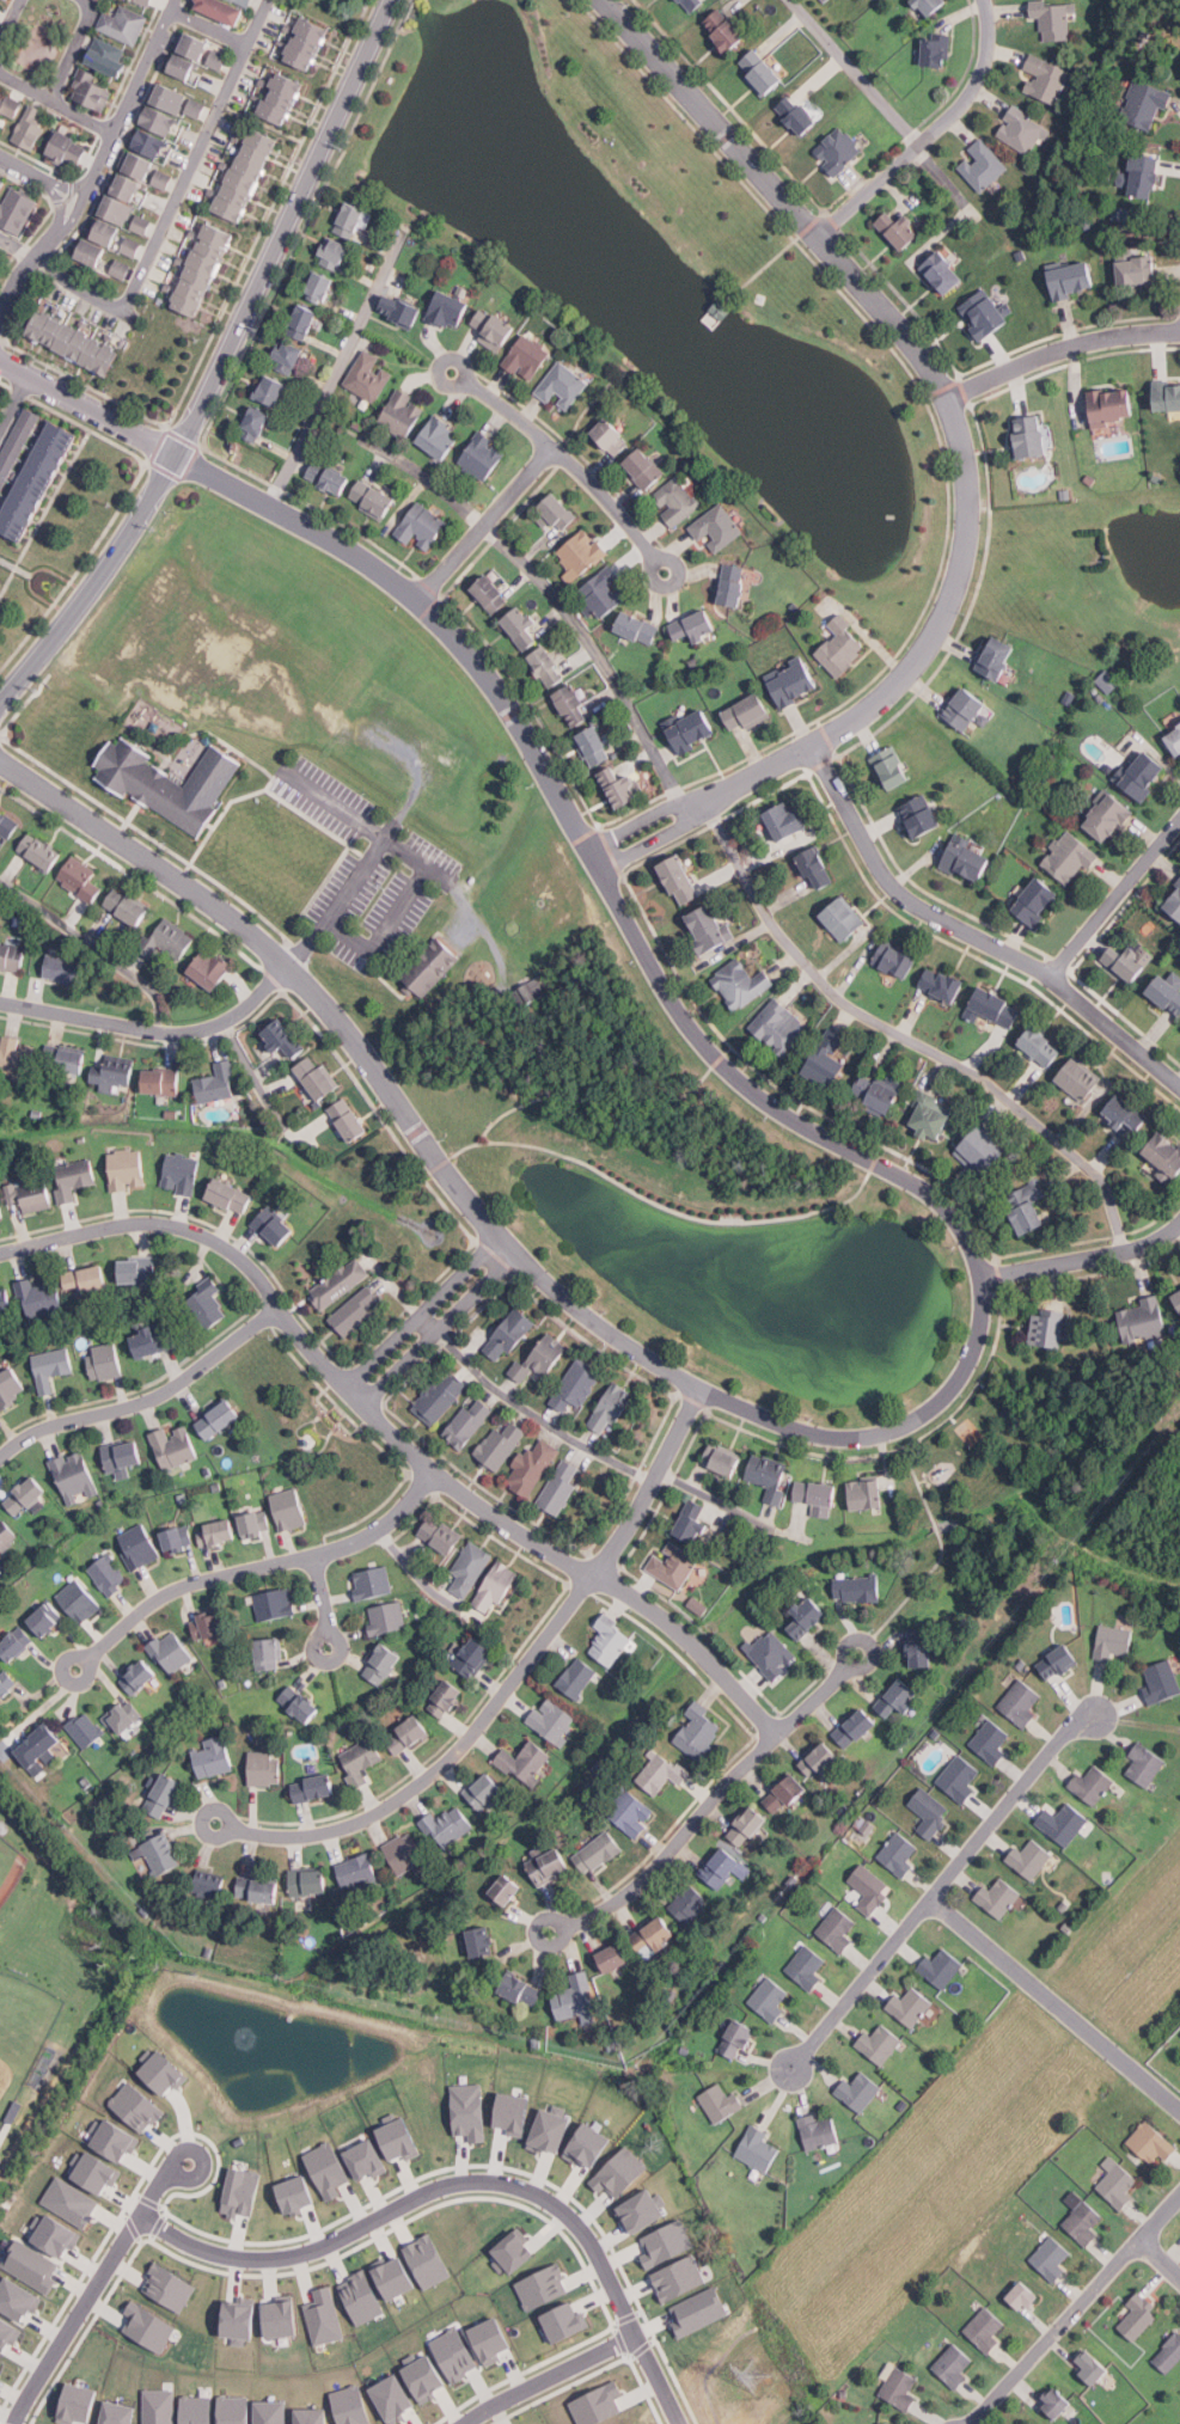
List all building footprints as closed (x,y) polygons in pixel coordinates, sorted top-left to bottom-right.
[(149,8),(153,0),(129,0),(149,8)] [(196,8),(239,26),(247,7),(250,8),(253,0),(200,0),(196,8)] [(684,14),(698,1),(697,0),(670,0),(684,14)] [(692,13),(708,0),(681,0),(692,13)] [(949,0),(914,0),(912,2),(934,19),(949,0)] [(148,17),(121,5),(116,17),(105,12),(97,30),(135,47),(148,17)] [(1032,19),(1043,19),(1043,41),(1071,41),(1071,6),(1031,6),(1032,19)] [(732,54),(748,37),(721,8),(703,24),(732,54)] [(331,29),(304,17),(285,59),(312,72),(331,29)] [(168,53),(190,63),(201,41),(178,30),(168,53)] [(190,30),(182,49),(207,60),(215,39),(190,30)] [(121,78),(132,53),(97,37),(86,62),(121,78)] [(925,66),(949,66),(949,37),(925,37),(925,66)] [(736,66),(766,97),(785,79),(756,48),(736,66)] [(214,49),(207,63),(224,71),(230,55),(214,49)] [(179,51),(171,71),(195,81),(202,61),(179,51)] [(186,62),(164,54),(157,73),(179,81),(186,62)] [(1057,104),(1071,71),(1032,54),(1025,69),(1034,74),(1026,91),(1057,104)] [(92,81),(96,74),(82,67),(69,96),(104,111),(112,91),(92,81)] [(306,82),(279,71),(259,114),(287,126),(306,82)] [(1162,106),(1169,109),(1175,93),(1136,78),(1120,118),(1154,131),(1162,106)] [(165,81),(155,102),(183,115),(191,93),(165,81)] [(4,114),(16,120),(23,103),(0,92),(0,121),(4,114)] [(776,109),(805,136),(819,122),(791,94),(776,109)] [(201,104),(186,97),(179,112),(194,119),(201,104)] [(194,97),(187,112),(202,118),(208,103),(194,97)] [(35,122),(42,110),(31,104),(12,139),(35,151),(47,128),(35,122)] [(152,104),(143,124),(171,136),(179,116),(152,104)] [(995,131),(1028,155),(1047,128),(1015,104),(995,131)] [(837,177),(864,151),(840,126),(813,151),(837,177)] [(143,127),(135,147),(159,158),(167,136),(143,127)] [(243,224),(280,139),(252,127),(215,212),(243,224)] [(80,167),(90,143),(57,130),(48,154),(80,167)] [(968,149),(978,159),(972,164),(966,158),(958,165),(982,192),(1010,169),(983,137),(968,149)] [(136,149),(128,170),(151,179),(158,159),(136,149)] [(1160,155),(1130,155),(1130,172),(1119,171),(1118,186),(1129,186),(1129,197),(1160,197),(1160,155)] [(159,169),(152,183),(169,190),(176,176),(159,169)] [(124,172),(116,192),(136,202),(146,182),(124,172)] [(12,186),(0,209),(0,223),(22,235),(39,201),(12,186)] [(112,194),(104,213),(127,225),(136,206),(112,194)] [(332,229),(353,240),(368,212),(348,201),(332,229)] [(905,252),(924,233),(906,215),(900,221),(891,210),(876,224),(905,252)] [(140,215),(133,228),(147,235),(154,220),(140,215)] [(105,216),(96,237),(116,247),(126,227),(105,216)] [(79,239),(102,248),(110,228),(88,218),(79,239)] [(200,318),(236,234),(208,222),(171,306),(200,318)] [(317,261),(338,273),(353,249),(330,235),(317,261)] [(88,237),(79,256),(102,267),(111,247),(88,237)] [(122,251),(134,257),(140,245),(128,238),(122,251)] [(94,246),(70,240),(65,261),(89,267),(94,246)] [(949,295),(967,277),(940,250),(921,268),(949,295)] [(1150,253),(1138,255),(1137,250),(1111,252),(1115,287),(1154,282),(1150,253)] [(117,258),(110,274),(127,281),(134,265),(117,258)] [(1090,290),(1083,261),(1041,271),(1048,301),(1090,290)] [(336,281),(316,271),(304,295),(325,305),(336,281)] [(1011,323),(988,287),(959,306),(983,342),(1011,323)] [(457,332),(471,302),(441,289),(428,318),(457,332)] [(378,313),(415,329),(423,310),(387,294),(378,313)] [(721,299),(728,305),(734,310),(726,319),(720,313),(714,308),(721,299)] [(319,313),(300,304),(287,332),(306,342),(319,313)] [(472,323),(484,331),(479,339),(500,354),(516,328),(483,306),(472,323)] [(43,312),(30,335),(44,343),(47,342),(59,348),(59,349),(114,378),(126,355),(121,351),(122,349),(112,343),(110,348),(106,345),(109,343),(99,338),(98,339),(94,337),(96,335),(85,330),(85,331),(74,325),(73,328),(59,319),(59,317),(51,312),(49,316),(43,312)] [(551,350),(522,333),(503,366),(532,382),(551,350)] [(292,377),(305,350),(283,339),(270,366),(292,377)] [(343,384),(375,404),(396,371),(365,351),(343,384)] [(552,405),(554,403),(567,412),(589,382),(560,360),(536,392),(552,405)] [(288,385),(265,374),(255,397),(277,408),(288,385)] [(1170,380),(1155,380),(1155,411),(1179,411),(1179,384),(1170,384),(1170,380)] [(379,422),(408,439),(427,405),(398,388),(379,422)] [(1084,396),(1092,428),(1133,421),(1127,388),(1084,396)] [(262,411),(243,403),(230,433),(249,442),(262,411)] [(274,416),(256,405),(239,434),(257,443),(274,416)] [(37,415),(0,487),(0,451),(23,408),(37,415)] [(445,461),(463,434),(434,416),(417,443),(445,461)] [(1044,416),(1013,420),(1019,460),(1048,457),(1044,416)] [(17,543),(0,534),(0,506),(41,429),(39,428),(44,418),(74,434),(17,543)] [(592,434),(617,457),(631,441),(607,418),(592,434)] [(509,455),(483,431),(458,460),(484,483),(509,455)] [(646,491),(666,476),(642,447),(623,463),(646,491)] [(344,496),(353,477),(313,460),(306,479),(344,496)] [(703,502),(675,476),(652,500),(678,526),(703,502)] [(385,521),(397,501),(362,479),(349,500),(385,521)] [(577,518),(555,492),(539,508),(562,532),(577,518)] [(410,545),(415,539),(430,550),(451,522),(418,501),(396,534),(410,545)] [(716,553),(745,533),(723,502),(689,527),(699,541),(705,538),(716,553)] [(563,575),(569,583),(607,556),(588,528),(556,551),(570,570),(563,575)] [(740,605),(747,568),(723,563),(716,600),(740,605)] [(580,590),(604,619),(628,598),(616,583),(622,577),(611,564),(580,590)] [(510,598),(487,575),(472,592),(497,613),(510,598)] [(524,653),(543,641),(521,606),(502,618),(524,653)] [(678,642),(693,635),(697,643),(720,632),(708,608),(671,625),(678,642)] [(650,648),(660,628),(624,610),(615,629),(650,648)] [(839,677),(872,647),(840,613),(829,624),(838,632),(817,653),(839,677)] [(978,669),(1002,679),(1019,643),(995,632),(978,669)] [(527,657),(549,691),(568,678),(546,645),(527,657)] [(784,708),(821,686),(803,654),(765,675),(784,708)] [(1106,693),(1094,680),(1105,669),(1118,682),(1106,693)] [(561,728),(580,721),(567,682),(547,688),(561,728)] [(557,694),(575,729),(594,720),(576,684),(557,694)] [(959,736),(982,706),(958,687),(935,717),(959,736)] [(723,711),(735,734),(774,712),(762,690),(723,711)] [(1074,694),(1069,705),(1060,702),(1065,691),(1074,694)] [(1103,698),(1101,702),(1095,696),(1098,692),(1103,698)] [(720,733),(705,706),(666,728),(680,754),(720,733)] [(612,758),(599,726),(575,735),(588,767),(612,758)] [(1179,755),(1179,726),(1166,735),(1179,755)] [(200,840),(92,772),(115,737),(188,784),(214,742),(247,764),(200,840)] [(873,754),(886,789),(912,779),(899,745),(873,754)] [(1143,800),(1170,765),(1148,748),(1120,783),(1143,800)] [(599,772),(616,809),(647,794),(636,771),(623,777),(617,764),(599,772)] [(1084,821),(1106,843),(1136,812),(1114,790),(1084,821)] [(943,826),(930,792),(901,803),(915,837),(943,826)] [(811,825),(800,806),(794,809),(789,800),(765,813),(779,841),(811,825)] [(0,810),(0,836),(8,841),(20,825),(0,810)] [(1041,863),(1072,888),(1100,853),(1070,828),(1041,863)] [(17,851),(50,871),(62,852),(30,831),(17,851)] [(983,856),(944,837),(929,869),(968,887),(983,856)] [(801,853),(815,889),(836,881),(821,845),(801,853)] [(661,863),(681,905),(702,895),(683,853),(661,863)] [(56,879),(92,904),(102,890),(90,882),(97,871),(73,855),(56,879)] [(1155,908),(1179,926),(1179,875),(1155,908)] [(1056,898),(1033,879),(1005,912),(1028,931),(1056,898)] [(104,906),(139,926),(151,907),(116,887),(104,906)] [(820,916),(844,942),(867,920),(843,895),(820,916)] [(733,939),(716,902),(686,916),(702,953),(733,939)] [(160,945),(182,959),(196,937),(161,914),(139,948),(152,957),(160,945)] [(434,936),(398,974),(420,996),(457,957),(434,936)] [(919,957),(886,939),(873,961),(907,980),(919,957)] [(1125,953),(1115,944),(1103,957),(1131,984),(1156,956),(1137,939),(1125,953)] [(0,941),(0,968),(22,973),(27,948),(0,941)] [(214,990),(233,967),(207,947),(189,969),(214,990)] [(84,960),(48,953),(44,977),(80,984),(84,960)] [(768,968),(752,977),(742,959),(713,974),(732,1010),(777,986),(768,968)] [(919,984),(952,1005),(966,985),(935,962),(919,984)] [(1153,974),(1138,992),(1170,1020),(1179,1008),(1179,998),(1153,974)] [(534,977),(508,991),(516,1008),(544,993),(534,977)] [(964,1016),(976,1023),(982,1012),(1011,1028),(1023,1008),(982,984),(964,1016)] [(750,1024),(782,1058),(811,1029),(778,997),(750,1024)] [(285,1046),(294,1058),(308,1047),(283,1016),(263,1033),(277,1052),(285,1046)] [(1047,1067),(1064,1049),(1038,1023),(1020,1041),(1047,1067)] [(846,1036),(827,1027),(805,1075),(836,1090),(849,1063),(837,1057),(846,1036)] [(31,1079),(35,1041),(1,1036),(0,1049),(0,1075),(31,1079)] [(43,1069),(82,1076),(87,1052),(48,1043),(43,1069)] [(296,1066),(320,1101),(340,1086),(316,1053),(296,1066)] [(94,1066),(92,1085),(132,1090),(135,1058),(106,1054),(105,1067),(94,1066)] [(1103,1079),(1076,1057),(1057,1078),(1083,1102),(1103,1079)] [(216,1075),(195,1078),(198,1103),(238,1096),(232,1059),(214,1061),(216,1075)] [(145,1094),(179,1094),(179,1069),(145,1069),(145,1094)] [(889,1116),(903,1089),(867,1070),(852,1097),(889,1116)] [(906,1125),(941,1139),(955,1104),(921,1090),(906,1125)] [(1102,1112),(1121,1128),(1129,1120),(1139,1130),(1149,1119),(1120,1091),(1102,1112)] [(330,1108),(351,1143),(369,1131),(349,1096),(330,1108)] [(32,1116),(33,1109),(44,1110),(43,1119),(32,1116)] [(1008,1151),(982,1125),(954,1152),(980,1177),(1008,1151)] [(1162,1128),(1145,1152),(1179,1177),(1179,1176),(1179,1142),(1162,1128)] [(111,1150),(111,1189),(145,1189),(145,1150),(111,1150)] [(161,1189),(195,1194),(200,1157),(167,1152),(161,1189)] [(97,1183),(92,1158),(55,1165),(62,1202),(77,1200),(74,1187),(97,1183)] [(245,1214),(255,1193),(216,1176),(207,1198),(245,1214)] [(25,1212),(53,1207),(48,1180),(20,1185),(25,1212)] [(1022,1235),(1047,1223),(1037,1200),(1046,1195),(1039,1180),(1004,1195),(1022,1235)] [(296,1228),(268,1205),(252,1224),(280,1248),(296,1228)] [(310,1292),(323,1310),(371,1274),(357,1256),(310,1292)] [(120,1284),(155,1284),(155,1259),(120,1259),(120,1284)] [(65,1272),(68,1296),(109,1288),(105,1265),(65,1272)] [(59,1283),(33,1287),(32,1278),(18,1281),(25,1317),(65,1309),(59,1283)] [(215,1294),(222,1290),(216,1279),(185,1297),(204,1330),(228,1316),(215,1294)] [(346,1336),(375,1312),(371,1306),(381,1297),(369,1284),(329,1317),(346,1336)] [(1179,1313),(1179,1286),(1164,1292),(1173,1316),(1179,1313)] [(13,1312),(8,1290),(0,1292),(0,1315),(13,1312)] [(1160,1294),(1142,1298),(1143,1305),(1118,1310),(1125,1343),(1168,1334),(1160,1294)] [(501,1364),(536,1321),(518,1305),(483,1348),(501,1364)] [(1063,1348),(1069,1311),(1038,1306),(1032,1342),(1063,1348)] [(141,1361),(177,1345),(170,1329),(158,1335),(153,1326),(130,1336),(141,1361)] [(546,1377),(569,1347),(549,1332),(525,1363),(519,1358),(509,1372),(522,1383),(534,1367),(546,1377)] [(123,1376),(117,1342),(86,1348),(93,1381),(123,1376)] [(55,1392),(51,1376),(74,1372),(69,1347),(32,1354),(41,1395),(55,1392)] [(603,1377),(581,1360),(549,1398),(569,1415),(603,1377)] [(1,1410),(30,1394),(13,1366),(0,1374),(0,1408),(1,1410)] [(430,1426),(469,1388),(450,1367),(411,1406),(430,1426)] [(636,1394),(617,1381),(588,1422),(607,1436),(636,1394)] [(494,1412),(476,1395),(442,1432),(460,1449),(494,1412)] [(197,1420),(207,1438),(243,1418),(232,1400),(197,1420)] [(528,1430),(513,1419),(506,1428),(497,1424),(475,1455),(497,1471),(528,1430)] [(167,1427),(152,1432),(164,1470),(198,1459),(189,1425),(169,1432),(167,1427)] [(530,1498),(558,1449),(537,1437),(508,1485),(530,1498)] [(112,1482),(132,1476),(128,1468),(145,1463),(137,1438),(103,1449),(112,1482)] [(703,1463),(734,1477),(742,1456),(711,1443),(703,1463)] [(98,1489),(84,1449),(50,1461),(65,1501),(98,1489)] [(746,1481),(769,1487),(765,1501),(782,1505),(794,1464),(753,1453),(746,1481)] [(557,1516),(585,1470),(563,1458),(537,1504),(557,1516)] [(49,1492),(35,1475),(2,1501),(17,1517),(49,1492)] [(849,1481),(850,1510),(884,1508),(884,1480),(849,1481)] [(814,1516),(834,1517),(836,1483),(797,1481),(796,1501),(814,1502),(814,1516)] [(281,1531),(307,1524),(299,1488),(271,1494),(281,1531)] [(673,1532),(698,1545),(710,1523),(701,1517),(707,1506),(691,1498),(673,1532)] [(271,1532),(265,1510),(239,1517),(244,1538),(271,1532)] [(464,1535),(434,1513),(418,1534),(448,1555),(464,1535)] [(5,1518),(0,1522),(0,1555),(20,1537),(5,1518)] [(237,1541),(233,1519),(198,1525),(203,1547),(237,1541)] [(134,1571),(161,1555),(143,1523),(115,1538),(134,1571)] [(195,1547),(189,1524),(163,1531),(169,1554),(195,1547)] [(494,1555),(471,1540),(451,1572),(458,1577),(451,1589),(465,1598),(494,1555)] [(699,1559),(671,1541),(661,1557),(655,1554),(646,1568),(680,1590),(699,1559)] [(109,1596),(130,1580),(109,1553),(88,1569),(109,1596)] [(473,1603),(495,1616),(520,1573),(500,1560),(473,1603)] [(359,1600),(393,1592),(387,1566),(353,1573),(359,1600)] [(836,1575),(836,1602),(880,1602),(880,1575),(836,1575)] [(57,1594),(81,1624),(103,1608),(78,1578),(57,1594)] [(296,1615),(293,1587),(253,1594),(258,1621),(296,1615)] [(830,1614),(812,1593),(791,1611),(797,1617),(788,1628),(800,1641),(830,1614)] [(703,1606),(689,1595),(682,1604),(697,1615),(703,1606)] [(366,1610),(373,1635),(408,1626),(401,1600),(366,1610)] [(43,1636),(63,1620),(48,1602),(29,1618),(43,1636)] [(191,1618),(198,1640),(226,1630),(219,1609),(191,1618)] [(585,1645),(606,1665),(629,1640),(607,1620),(585,1645)] [(1112,1660),(1113,1652),(1130,1654),(1133,1629),(1099,1624),(1095,1658),(1112,1660)] [(33,1642),(20,1627),(0,1644),(0,1648),(12,1661),(33,1642)] [(745,1649),(772,1681),(799,1659),(771,1627),(745,1649)] [(909,1629),(910,1667),(934,1666),(931,1628),(909,1629)] [(191,1659),(175,1630),(151,1645),(167,1673),(191,1659)] [(450,1651),(457,1657),(453,1663),(475,1678),(496,1649),(476,1635),(467,1647),(458,1640),(450,1651)] [(282,1669),(282,1638),(257,1638),(257,1669),(282,1669)] [(362,1672),(381,1685),(403,1655),(385,1642),(362,1672)] [(1081,1661),(1069,1643),(1038,1663),(1050,1683),(1081,1661)] [(595,1669),(579,1655),(557,1685),(580,1702),(594,1683),(588,1678),(595,1669)] [(159,1675),(146,1658),(121,1679),(133,1695),(159,1675)] [(1170,1658),(1141,1670),(1154,1703),(1179,1692),(1179,1685),(1170,1658)] [(6,1667),(0,1671),(0,1697),(18,1685),(6,1667)] [(894,1707),(905,1716),(923,1696),(901,1676),(876,1704),(887,1714),(894,1707)] [(427,1703),(442,1719),(466,1692),(451,1678),(427,1703)] [(1031,1708),(1041,1696),(1022,1678),(998,1704),(1025,1728),(1038,1715),(1031,1708)] [(323,1707),(292,1683),(277,1700),(308,1724),(323,1707)] [(527,1722),(561,1745),(580,1718),(545,1695),(527,1722)] [(143,1714),(126,1697),(105,1718),(122,1736),(143,1714)] [(671,1739),(699,1761),(728,1724),(698,1702),(671,1739)] [(879,1724),(866,1707),(832,1733),(846,1750),(879,1724)] [(104,1732),(85,1710),(67,1726),(86,1749),(104,1732)] [(386,1743),(403,1758),(432,1728),(416,1713),(386,1743)] [(1002,1746),(1011,1736),(991,1718),(970,1743),(996,1767),(1008,1753),(1002,1746)] [(23,1743),(39,1759),(62,1738),(47,1721),(23,1743)] [(203,1740),(204,1746),(192,1750),(200,1777),(234,1769),(226,1734),(203,1740)] [(340,1753),(355,1789),(371,1782),(365,1769),(384,1761),(374,1738),(340,1753)] [(518,1758),(503,1747),(494,1761),(531,1787),(554,1755),(532,1739),(518,1758)] [(801,1765),(819,1783),(844,1759),(826,1740),(801,1765)] [(1127,1774),(1149,1787),(1167,1759),(1138,1742),(1129,1756),(1136,1761),(1127,1774)] [(681,1788),(691,1776),(659,1749),(635,1776),(656,1794),(668,1779),(681,1788)] [(250,1751),(250,1785),(281,1785),(281,1751),(250,1751)] [(967,1804),(979,1787),(970,1780),(977,1770),(958,1755),(937,1782),(967,1804)] [(1086,1777),(1080,1771),(1069,1785),(1095,1806),(1117,1781),(1096,1764),(1086,1777)] [(506,1788),(487,1770),(464,1794),(483,1812),(506,1788)] [(165,1819),(187,1783),(166,1771),(145,1807),(165,1819)] [(296,1802),(337,1794),(334,1773),(292,1781),(296,1802)] [(779,1818),(808,1789),(793,1773),(764,1801),(779,1818)] [(931,1840),(954,1812),(923,1786),(909,1802),(927,1818),(918,1828),(931,1840)] [(638,1838),(658,1811),(625,1788),(606,1817),(638,1838)] [(1057,1816),(1047,1808),(1037,1822),(1066,1848),(1090,1819),(1069,1801),(1057,1816)] [(444,1850),(476,1826),(459,1805),(440,1819),(434,1811),(421,1820),(444,1850)] [(742,1849),(770,1818),(754,1805),(728,1836),(742,1849)] [(427,1860),(410,1830),(383,1845),(399,1875),(427,1860)] [(589,1875),(623,1849),(609,1830),(574,1856),(589,1875)] [(919,1849),(899,1830),(878,1855),(903,1879),(916,1865),(910,1860),(919,1849)] [(148,1857),(154,1874),(182,1865),(170,1834),(133,1848),(137,1861),(148,1857)] [(543,1885),(573,1868),(556,1840),(526,1857),(543,1885)] [(1017,1842),(1005,1859),(1034,1881),(1053,1855),(1035,1841),(1028,1850),(1017,1842)] [(742,1862),(726,1847),(701,1874),(719,1890),(742,1862)] [(379,1877),(371,1853),(336,1863),(344,1889),(379,1877)] [(866,1896),(857,1905),(869,1917),(894,1891),(864,1862),(849,1879),(866,1896)] [(222,1899),(227,1878),(198,1869),(192,1892),(222,1899)] [(329,1894),(329,1869),(292,1869),(292,1894),(329,1894)] [(490,1893),(507,1906),(524,1886),(507,1873),(490,1893)] [(279,1902),(280,1879),(238,1877),(237,1900),(279,1902)] [(1002,1920),(1022,1894),(1002,1877),(991,1889),(986,1885),(974,1898),(1002,1920)] [(709,1902),(691,1884),(668,1906),(686,1924),(709,1902)] [(848,1936),(858,1922),(837,1906),(817,1932),(843,1954),(854,1941),(848,1936)] [(678,1935),(662,1915),(630,1939),(647,1959),(678,1935)] [(470,1959),(495,1954),(489,1926),(464,1930),(470,1959)] [(597,1955),(606,1975),(631,1963),(620,1942),(597,1955)] [(812,1991),(823,1979),(815,1973),(826,1961),(807,1945),(785,1969),(812,1991)] [(966,1965),(946,1947),(934,1960),(929,1955),(917,1969),(942,1991),(966,1965)] [(544,1989),(508,1971),(499,1991),(534,2008),(544,1989)] [(591,2016),(591,1972),(571,1972),(571,1990),(555,1990),(555,2016),(591,2016)] [(779,2006),(790,1993),(769,1976),(747,2002),(775,2024),(785,2010),(779,2006)] [(903,1998),(897,1994),(886,2007),(912,2030),(934,2003),(913,1987),(903,1998)] [(739,2062),(757,2030),(736,2018),(719,2050),(739,2062)] [(866,2032),(855,2045),(884,2065),(903,2039),(882,2024),(873,2037),(866,2032)] [(145,2071),(152,2064),(143,2057),(153,2049),(158,2053),(165,2047),(194,2076),(181,2089),(178,2086),(169,2095),(145,2071)] [(884,2088),(863,2071),(852,2085),(845,2079),(834,2092),(861,2114),(884,2088)] [(112,2104),(132,2081),(167,2112),(158,2124),(154,2122),(145,2132),(112,2104)] [(736,2092),(729,2096),(721,2082),(698,2095),(716,2124),(746,2106),(736,2092)] [(456,2085),(487,2083),(490,2141),(475,2142),(475,2134),(458,2135),(456,2085)] [(507,2091),(501,2125),(514,2128),(513,2134),(527,2136),(527,2130),(532,2131),(538,2096),(507,2091)] [(16,2096),(24,2101),(14,2122),(8,2119),(5,2117),(16,2096)] [(549,2106),(556,2108),(558,2104),(569,2107),(567,2114),(577,2118),(564,2151),(549,2146),(546,2151),(533,2147),(549,2106)] [(840,2142),(833,2117),(819,2122),(817,2113),(799,2118),(808,2151),(840,2142)] [(383,2130),(393,2125),(391,2118),(398,2114),(401,2122),(411,2117),(426,2148),(423,2150),(424,2153),(410,2160),(406,2154),(397,2159),(383,2130)] [(93,2144),(100,2134),(93,2130),(99,2120),(108,2126),(111,2119),(145,2138),(135,2154),(132,2153),(126,2163),(93,2144)] [(619,2137),(591,2119),(567,2156),(581,2165),(586,2157),(599,2167),(619,2137)] [(1166,2161),(1179,2149),(1148,2119),(1126,2140),(1151,2165),(1160,2156),(1166,2161)] [(769,2134),(753,2124),(734,2154),(765,2173),(781,2149),(765,2138),(769,2134)] [(239,2147),(236,2140),(244,2135),(249,2142),(239,2147)] [(377,2138),(349,2151),(362,2179),(374,2173),(375,2177),(390,2171),(389,2167),(391,2166),(377,2138)] [(305,2154),(332,2140),(354,2179),(338,2187),(343,2196),(330,2203),(305,2154)] [(630,2146),(592,2181),(603,2192),(610,2186),(620,2197),(652,2167),(630,2146)] [(105,2193),(75,2175),(80,2167),(73,2162),(79,2151),(87,2156),(91,2149),(126,2171),(117,2185),(112,2181),(105,2193)] [(1129,2192),(1139,2181),(1112,2155),(1103,2163),(1112,2171),(1096,2186),(1121,2210),(1133,2198),(1129,2192)] [(236,2167),(225,2210),(232,2212),(232,2216),(239,2218),(240,2212),(253,2216),(264,2174),(236,2167)] [(280,2184),(310,2173),(320,2203),(305,2209),(306,2212),(295,2216),(294,2212),(291,2212),(280,2184)] [(42,2202),(59,2174),(100,2200),(92,2215),(96,2218),(87,2230),(42,2202)] [(655,2187),(618,2209),(626,2223),(631,2221),(638,2234),(672,2215),(667,2205),(671,2203),(665,2193),(660,2196),(655,2187)] [(1094,2229),(1105,2218),(1086,2198),(1062,2222),(1087,2247),(1100,2235),(1094,2229)] [(47,2218),(39,2214),(32,2226),(41,2230),(35,2239),(65,2259),(72,2248),(75,2249),(85,2234),(51,2212),(47,2218)] [(684,2218),(644,2238),(652,2252),(644,2255),(652,2270),(698,2246),(684,2218)] [(524,2227),(496,2251),(502,2258),(496,2263),(505,2272),(510,2267),(518,2275),(543,2253),(536,2246),(534,2248),(528,2241),(531,2240),(530,2238),(532,2236),(524,2227)] [(408,2247),(434,2234),(457,2276),(429,2290),(408,2247)] [(1068,2271),(1060,2265),(1071,2253),(1053,2235),(1029,2258),(1054,2283),(1068,2271)] [(2,2265),(19,2239),(60,2265),(53,2277),(57,2281),(50,2294),(2,2265)] [(697,2254),(710,2281),(666,2302),(661,2294),(664,2293),(654,2275),(697,2254)] [(391,2264),(387,2258),(374,2265),(395,2303),(423,2287),(406,2255),(391,2264)] [(200,2285),(183,2313),(145,2290),(152,2278),(149,2276),(153,2270),(151,2269),(157,2260),(200,2285)] [(562,2261),(518,2282),(532,2313),(574,2294),(567,2279),(569,2278),(565,2273),(568,2272),(562,2261)] [(367,2269),(387,2312),(360,2325),(342,2285),(353,2279),(351,2276),(367,2269)] [(26,2324),(0,2307),(0,2284),(4,2287),(10,2276),(45,2297),(36,2314),(33,2312),(26,2324)] [(1040,2296),(1023,2281),(1008,2296),(1025,2313),(1040,2296)] [(319,2301),(316,2290),(334,2285),(348,2337),(318,2345),(306,2304),(319,2301)] [(683,2337),(675,2324),(680,2321),(674,2307),(719,2285),(733,2313),(683,2337)] [(1135,2342),(1162,2313),(1141,2291),(1127,2304),(1133,2310),(1119,2326),(1135,2342)] [(280,2301),(280,2296),(294,2295),(294,2301),(299,2301),(302,2334),(270,2338),(267,2303),(280,2301)] [(261,2303),(258,2337),(247,2337),(247,2345),(236,2344),(236,2338),(226,2337),(228,2301),(241,2302),(241,2297),(258,2298),(257,2303),(261,2303)] [(178,2326),(163,2352),(126,2330),(133,2316),(127,2313),(135,2298),(178,2326)] [(581,2317),(572,2320),(565,2299),(533,2309),(542,2338),(584,2325),(581,2317)] [(579,2301),(548,2315),(561,2343),(594,2327),(587,2312),(585,2313),(579,2301)] [(964,2330),(989,2353),(1001,2343),(993,2336),(1005,2324),(986,2306),(964,2330)] [(6,2353),(0,2349),(0,2314),(26,2330),(17,2345),(13,2343),(6,2353)] [(460,2326),(472,2358),(501,2348),(489,2315),(460,2326)] [(473,2330),(503,2315),(518,2346),(502,2355),(505,2358),(490,2365),(473,2330)] [(435,2342),(460,2327),(481,2365),(471,2371),(472,2374),(457,2382),(435,2342)] [(1167,2374),(1179,2361),(1179,2333),(1179,2332),(1153,2359),(1167,2374)] [(962,2373),(974,2362),(955,2343),(933,2365),(958,2391),(970,2379),(962,2373)] [(1095,2387),(1111,2371),(1088,2348),(1076,2359),(1084,2368),(1081,2373),(1095,2387)] [(408,2370),(411,2368),(406,2359),(418,2352),(422,2358),(435,2351),(452,2383),(436,2393),(439,2398),(426,2404),(408,2370)] [(912,2394),(919,2379),(894,2367),(879,2397),(910,2412),(917,2397),(912,2394)] [(408,2419),(399,2423),(391,2423),(372,2388),(402,2371),(420,2406),(405,2414),(408,2419)] [(77,2418),(76,2423),(71,2423),(59,2420),(71,2380),(104,2389),(94,2423),(77,2418)] [(626,2412),(602,2423),(584,2423),(574,2402),(619,2381),(625,2393),(618,2395),(626,2412)] [(1049,2417),(1065,2402),(1048,2384),(1032,2398),(1049,2417)] [(343,2423),(374,2423),(362,2385),(334,2392),(343,2423)] [(1043,2404),(1057,2420),(1074,2404),(1059,2388),(1043,2404)] [(145,2389),(144,2423),(176,2423),(176,2389),(145,2389)] [(213,2395),(214,2423),(182,2423),(182,2397),(213,2395)] [(252,2395),(252,2423),(221,2423),(221,2395),(252,2395)] [(140,2406),(136,2423),(103,2423),(109,2400),(140,2406)] [(291,2401),(291,2423),(259,2423),(259,2400),(291,2401)] [(331,2408),(331,2423),(299,2423),(299,2407),(331,2408)]
